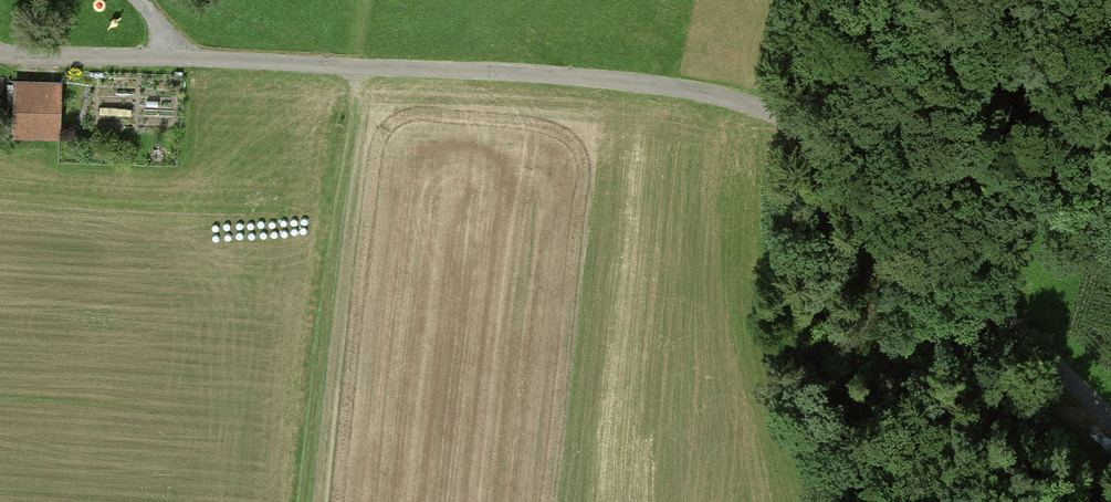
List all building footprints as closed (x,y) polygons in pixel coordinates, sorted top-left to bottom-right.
[(60,137),(62,78),(14,76),(11,134),(60,137)]
